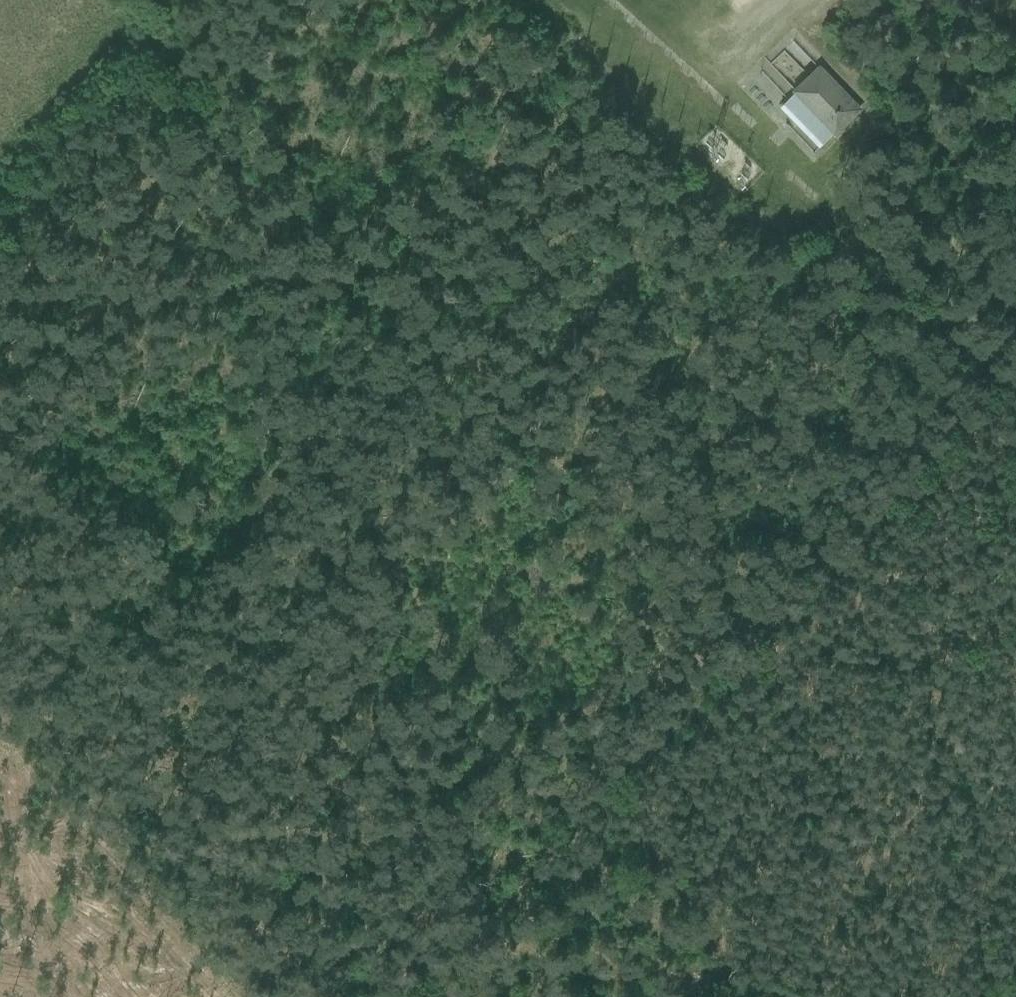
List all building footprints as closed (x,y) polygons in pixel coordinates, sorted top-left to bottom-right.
[(860,108),(820,66),(793,92),(795,93),(780,106),(819,146),(833,133),(834,134),(860,108)]
